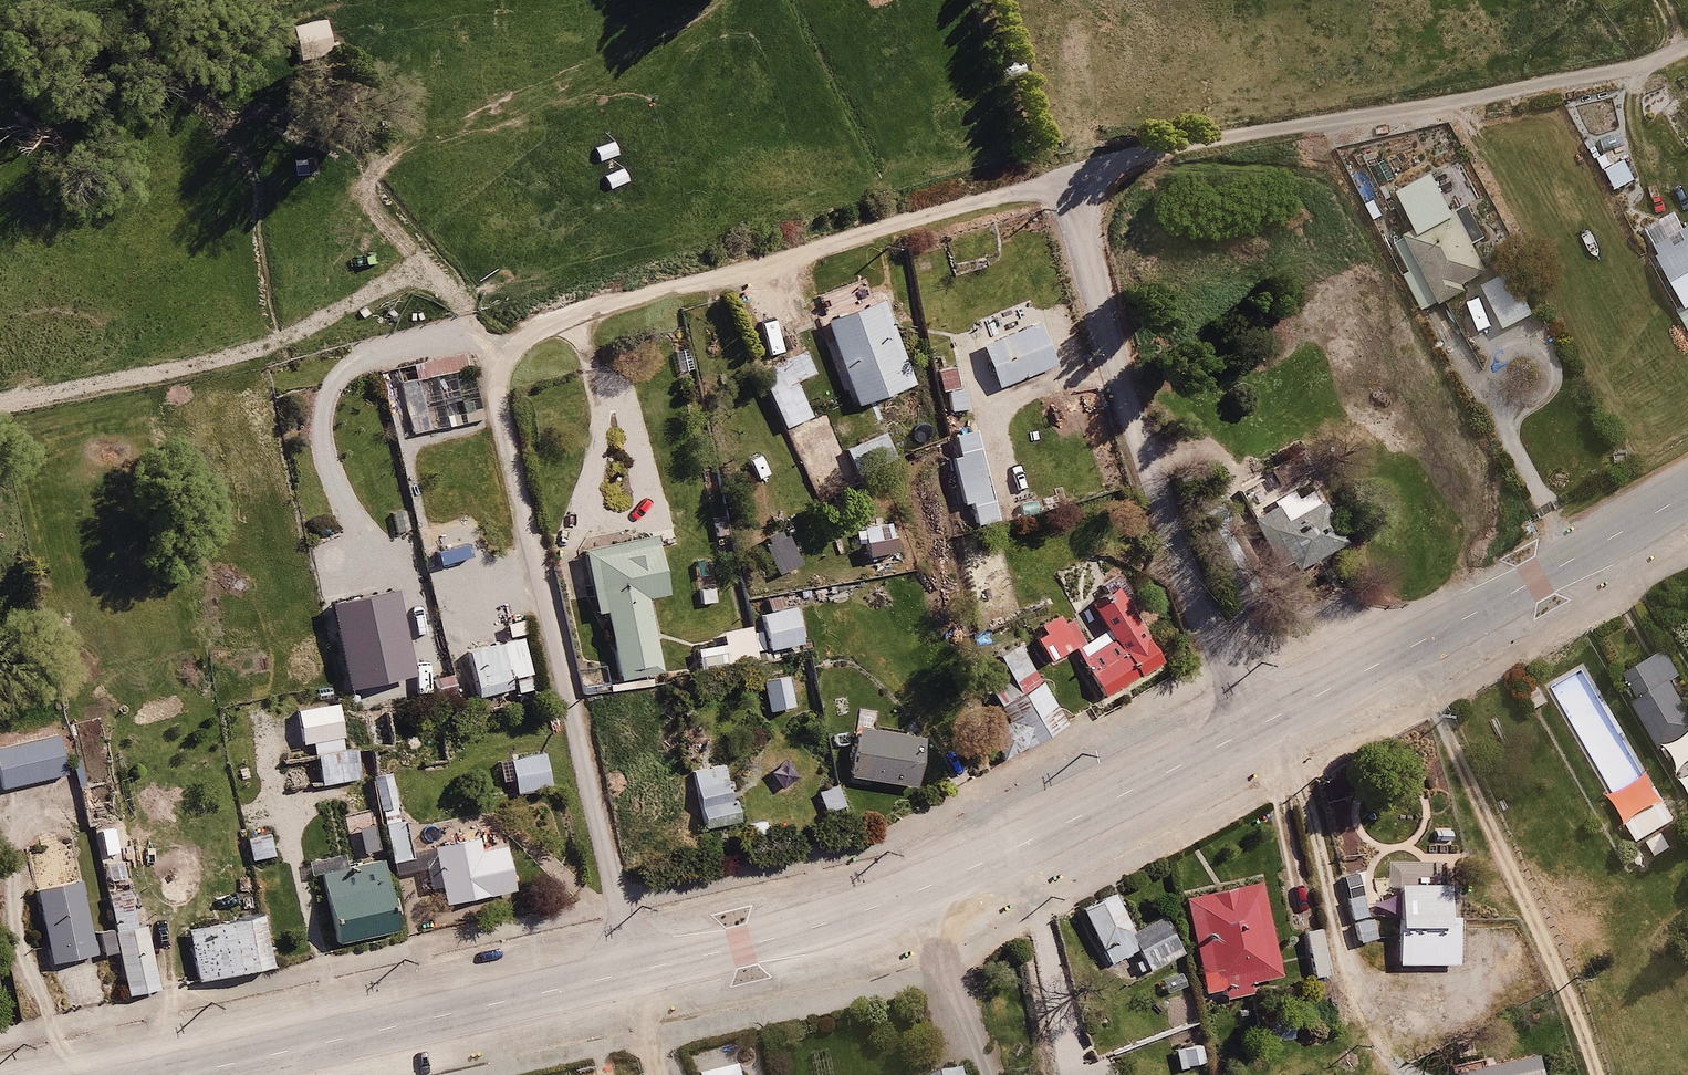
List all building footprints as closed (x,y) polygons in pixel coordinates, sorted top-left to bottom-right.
[(321,20),(287,29),(296,62),(330,55),(321,20)] [(1627,156),(1606,166),(1617,187),(1638,176),(1627,156)] [(1462,206),(1391,243),(1421,310),(1470,288),(1467,281),(1491,270),(1462,206)] [(1654,243),(1685,304),(1687,302),(1687,223),(1654,243)] [(915,377),(882,296),(818,321),(852,403),(915,377)] [(979,335),(1002,386),(1059,361),(1036,310),(979,335)] [(428,411),(424,381),(478,369),(474,349),(381,371),(394,435),(489,416),(486,402),(428,411)] [(816,374),(807,349),(767,369),(787,423),(812,414),(800,380),(816,374)] [(969,408),(959,364),(928,371),(938,415),(969,408)] [(1001,513),(978,430),(951,437),(973,521),(1001,513)] [(887,431),(846,447),(860,483),(901,467),(887,431)] [(1308,483),(1250,516),(1278,569),(1293,561),(1296,567),(1354,537),(1333,498),(1319,505),(1308,483)] [(1229,498),(1195,513),(1233,613),(1258,603),(1227,523),(1237,519),(1229,498)] [(660,537),(588,551),(597,613),(607,611),(618,683),(665,676),(653,595),(668,592),(660,537)] [(714,564),(698,564),(699,603),(715,603),(714,564)] [(1166,660),(1112,576),(1029,629),(1050,662),(1074,648),(1106,698),(1166,660)] [(798,600),(760,607),(768,651),(806,644),(798,600)] [(522,636),(466,646),(475,697),(513,690),(510,676),(529,672),(522,636)] [(1015,637),(992,650),(1009,679),(988,691),(1003,716),(980,730),(999,763),(1065,725),(1015,637)] [(1625,671),(1641,696),(1631,702),(1659,748),(1687,730),(1687,703),(1671,675),(1678,670),(1665,648),(1625,671)] [(1572,652),(1520,687),(1534,709),(1550,699),(1647,852),(1666,840),(1658,827),(1674,817),(1572,652)] [(800,672),(763,679),(768,709),(805,702),(800,672)] [(533,691),(492,699),(495,716),(536,709),(533,691)] [(342,703),(298,705),(301,746),(317,746),(319,784),(346,783),(342,703)] [(2,786),(65,773),(55,729),(0,741),(0,777),(2,786)] [(863,730),(855,776),(917,786),(924,740),(863,730)] [(511,754),(512,792),(549,791),(548,753),(511,754)] [(731,758),(693,764),(704,827),(742,821),(731,758)] [(395,773),(372,777),(382,855),(396,853),(398,863),(415,861),(409,818),(401,819),(395,773)] [(497,831),(434,847),(445,908),(494,899),(489,870),(504,868),(497,831)] [(248,837),(252,860),(275,856),(271,833),(248,837)] [(322,868),(332,945),(397,936),(386,859),(322,868)] [(82,883),(37,890),(47,960),(93,953),(82,883)] [(147,883),(105,891),(112,932),(100,934),(103,954),(117,952),(119,965),(108,967),(116,1013),(132,1010),(129,994),(160,988),(148,917),(153,916),(147,883)] [(1263,883),(1187,898),(1203,988),(1227,983),(1230,998),(1251,995),(1248,979),(1279,974),(1263,883)] [(1450,885),(1397,883),(1399,938),(1428,939),(1427,962),(1458,963),(1459,916),(1449,916),(1450,885)] [(1120,890),(1081,910),(1105,964),(1136,950),(1145,969),(1180,954),(1170,930),(1143,942),(1120,890)] [(1363,896),(1347,900),(1359,943),(1374,939),(1363,896)] [(185,926),(196,979),(279,961),(268,908),(185,926)] [(700,1056),(703,1074),(746,1074),(743,1050),(700,1056)] [(1538,1060),(1464,1074),(1541,1074),(1538,1060)] [(930,1073),(930,1074),(970,1074),(968,1064),(930,1073)]
